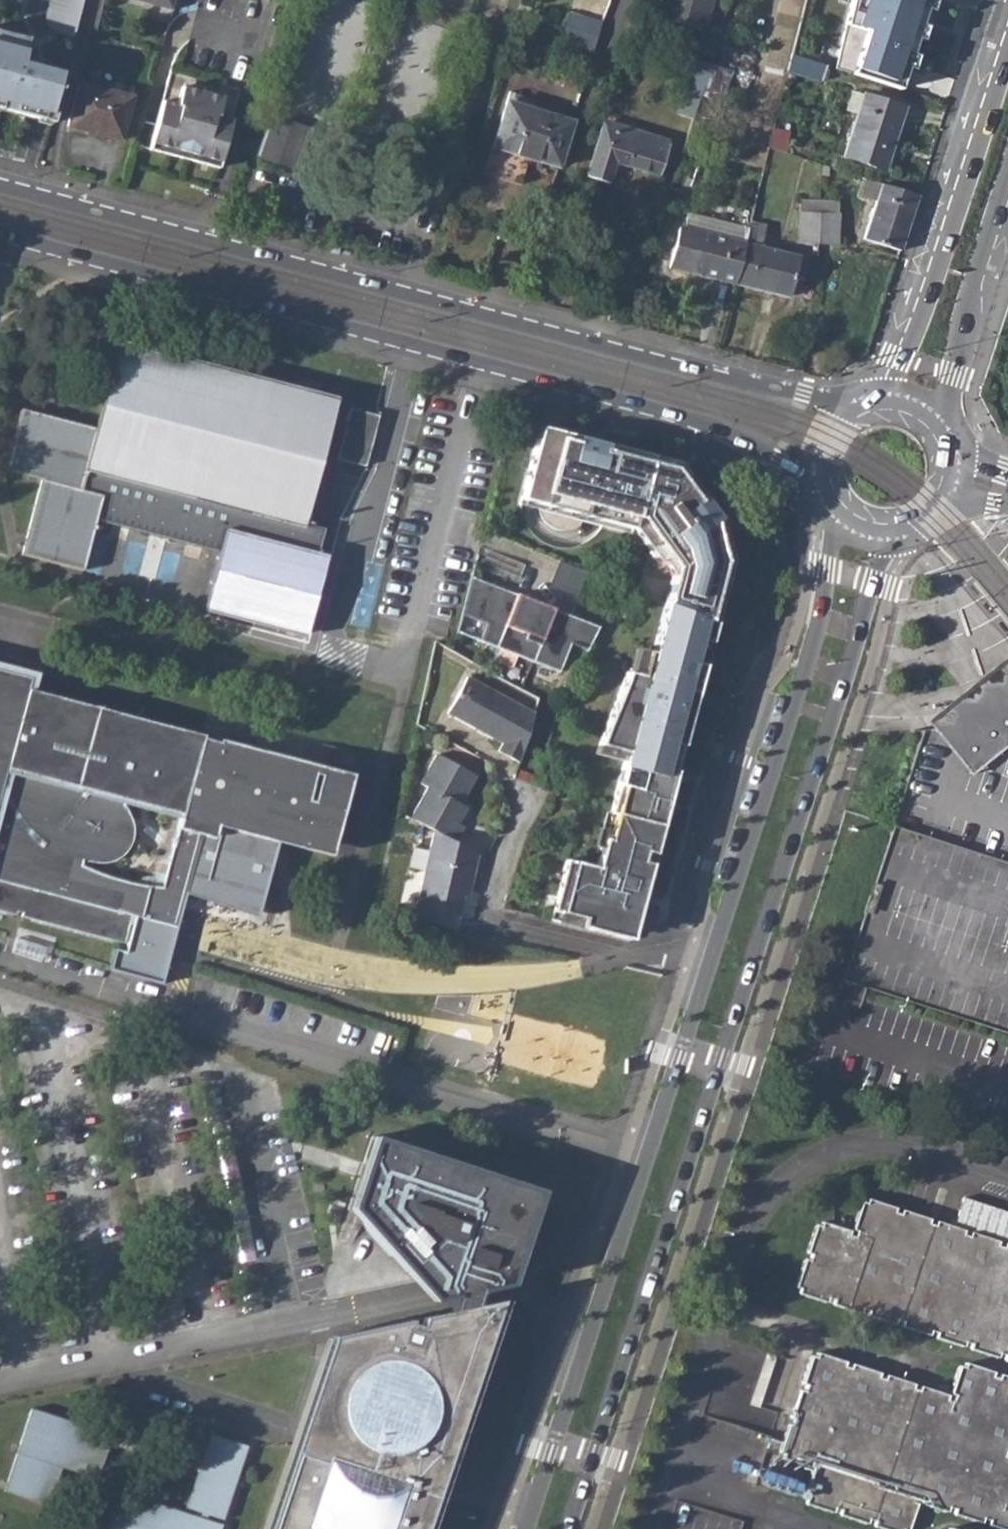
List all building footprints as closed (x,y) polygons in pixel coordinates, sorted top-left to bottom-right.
[(73,36),(82,0),(75,0),(71,14),(46,8),(44,16),(44,23),(46,25),(48,28),(50,30),(53,31),(73,36)] [(46,8),(71,14),(75,0),(48,0),(46,8)] [(664,15),(702,26),(711,0),(669,0),(664,15)] [(848,6),(837,71),(900,91),(930,0),(850,0),(848,6)] [(585,15),(570,10),(562,38),(576,42),(585,15)] [(603,21),(585,15),(576,42),(576,43),(593,49),(603,21)] [(50,121),(62,72),(48,68),(19,61),(26,36),(0,30),(0,107),(10,110),(10,111),(36,117),(50,121)] [(788,71),(826,82),(831,66),(822,63),(792,53),(788,71)] [(676,112),(693,118),(711,62),(694,57),(676,112)] [(167,80),(164,92),(171,94),(174,82),(167,80)] [(66,124),(119,138),(131,96),(78,81),(66,124)] [(222,96),(182,85),(176,102),(170,100),(162,98),(156,121),(142,118),(135,142),(216,167),(230,119),(216,115),(222,96)] [(164,92),(162,98),(170,100),(171,94),(164,92)] [(844,154),(883,166),(902,105),(864,93),(844,154)] [(485,173),(523,183),(531,157),(558,166),(572,120),(530,107),(531,102),(509,95),(485,173)] [(608,109),(606,117),(638,123),(639,116),(608,109)] [(252,154),(294,169),(309,126),(267,112),(252,154)] [(294,139),(298,127),(269,117),(257,152),(292,164),(296,152),(274,144),(277,133),(294,139)] [(682,151),(702,157),(703,155),(712,124),(693,118),(682,151)] [(587,174),(611,181),(617,159),(661,172),(670,141),(603,122),(587,174)] [(864,235),(900,247),(917,193),(864,176),(858,194),(875,199),(864,235)] [(798,243),(818,243),(818,210),(799,210),(798,243)] [(818,210),(818,243),(836,243),(836,211),(818,210)] [(734,282),(787,295),(797,254),(761,246),(765,226),(749,221),(744,241),(734,282)] [(734,282),(744,241),(678,226),(668,266),(734,282)] [(203,610),(304,639),(325,564),(318,562),(322,546),(317,545),(320,534),(302,529),(334,407),(115,347),(92,430),(21,410),(4,469),(40,480),(21,553),(82,569),(97,523),(217,555),(203,610)] [(365,468),(379,419),(349,411),(336,461),(365,468)] [(721,519),(678,463),(542,426),(521,502),(631,531),(641,544),(645,541),(659,559),(662,558),(675,574),(654,651),(650,650),(643,675),(629,672),(608,724),(634,731),(629,750),(598,867),(568,859),(552,918),(633,939),(688,728),(669,723),(672,711),(691,716),(705,664),(695,662),(701,639),(711,641),(733,557),(721,519)] [(585,569),(557,557),(546,583),(574,595),(585,569)] [(595,629),(469,576),(469,577),(460,615),(485,626),(478,642),(557,676),(569,647),(583,653),(595,629)] [(460,615),(456,633),(478,642),(485,626),(460,615)] [(695,662),(705,664),(711,641),(701,639),(695,662)] [(519,764),(532,715),(464,680),(445,716),(500,745),(496,753),(519,764)] [(6,954),(8,949),(13,950),(12,955),(109,982),(117,953),(118,951),(54,923),(68,905),(72,901),(103,900),(111,896),(117,889),(121,875),(121,861),(117,846),(110,835),(171,851),(192,773),(26,728),(18,726),(25,700),(0,693),(0,953),(6,954)] [(26,728),(33,702),(25,700),(18,726),(26,728)] [(1007,1034),(1007,709),(975,722),(950,729),(920,733),(891,825),(843,980),(854,984),(1007,1034)] [(669,723),(688,728),(691,716),(672,711),(669,723)] [(601,743),(629,750),(634,731),(608,724),(601,743)] [(474,777),(435,756),(420,783),(428,787),(410,818),(434,830),(455,842),(464,827),(457,824),(466,808),(463,807),(459,805),(463,798),(474,777)] [(68,905),(54,923),(118,951),(117,953),(165,965),(193,860),(303,889),(325,809),(208,778),(207,780),(192,776),(192,773),(171,851),(151,924),(133,925),(107,922),(83,914),(68,905)] [(455,842),(434,830),(412,918),(456,927),(466,889),(471,891),(479,856),(455,842)] [(455,1313),(500,1304),(540,1183),(386,1135),(364,1202),(419,1267),(455,1313)] [(866,1196),(865,1201),(859,1200),(849,1230),(820,1221),(819,1225),(814,1224),(804,1252),(809,1254),(807,1260),(802,1258),(794,1284),(799,1287),(797,1291),(825,1301),(826,1296),(832,1298),(832,1303),(859,1312),(860,1308),(866,1309),(865,1314),(892,1323),(893,1318),(901,1321),(900,1325),(927,1334),(929,1330),(934,1332),(933,1337),(962,1346),(964,1341),(970,1343),(968,1348),(995,1357),(997,1352),(1003,1354),(1002,1359),(1007,1361),(1007,1212),(966,1198),(958,1226),(935,1219),(934,1224),(927,1222),(929,1217),(901,1208),(899,1212),(893,1211),(894,1205),(866,1196)] [(329,1340),(267,1528),(426,1528),(500,1304),(455,1313),(329,1340)] [(916,1506),(946,1515),(947,1510),(953,1512),(951,1517),(979,1527),(981,1521),(987,1523),(985,1528),(1007,1528),(1007,1456),(1007,1455),(1007,1380),(998,1377),(996,1382),(990,1380),(991,1374),(963,1365),(961,1370),(957,1369),(948,1399),(919,1389),(917,1394),(911,1392),(912,1387),(884,1377),(882,1383),(876,1381),(878,1376),(850,1367),(848,1372),(843,1370),(844,1366),(815,1355),(813,1360),(808,1358),(799,1387),(803,1389),(801,1395),(796,1394),(787,1422),(792,1424),(790,1430),(786,1429),(776,1456),(781,1458),(779,1463),(810,1473),(801,1502),(806,1504),(804,1508),(832,1517),(834,1513),(840,1514),(838,1520),(866,1528),(868,1524),(874,1526),(873,1528),(909,1528),(916,1506)] [(110,1440),(31,1413),(4,1494),(48,1509),(60,1472),(96,1483),(110,1440)] [(245,1450),(207,1437),(183,1511),(199,1516),(206,1519),(221,1524),(245,1450)] [(787,1497),(791,1490),(790,1489),(786,1485),(780,1486),(777,1490),(780,1496),(787,1497)] [(199,1516),(197,1522),(119,1496),(108,1528),(219,1528),(204,1524),(206,1519),(199,1516)]
